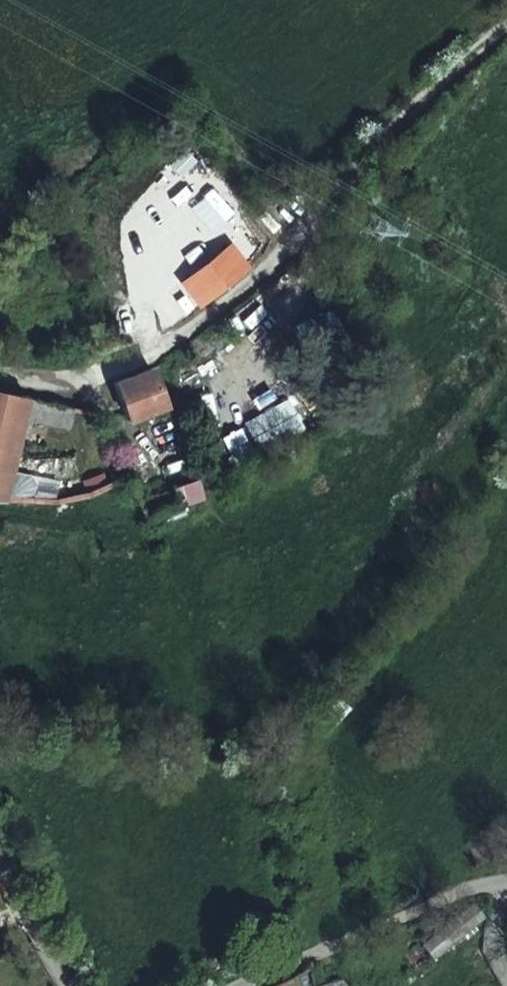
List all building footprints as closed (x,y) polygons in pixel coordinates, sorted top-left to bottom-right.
[(185,282),(201,308),(218,298),(229,291),(212,265),(185,282)] [(164,408),(151,370),(112,384),(125,419),(126,422),(164,408)] [(204,432),(232,427),(224,382),(196,387),(204,432)] [(3,504),(8,477),(19,417),(66,427),(70,409),(49,404),(0,394),(0,504),(3,504)] [(287,399),(243,422),(257,449),(301,426),(287,399)] [(220,437),(227,450),(244,442),(237,428),(220,437)] [(179,498),(195,491),(184,462),(129,483),(145,525),(183,510),(179,498)] [(8,477),(3,504),(55,505),(58,482),(8,477)] [(483,926),(473,915),(422,955),(431,966),(463,942),(467,947),(477,939),(473,935),(483,926)]
